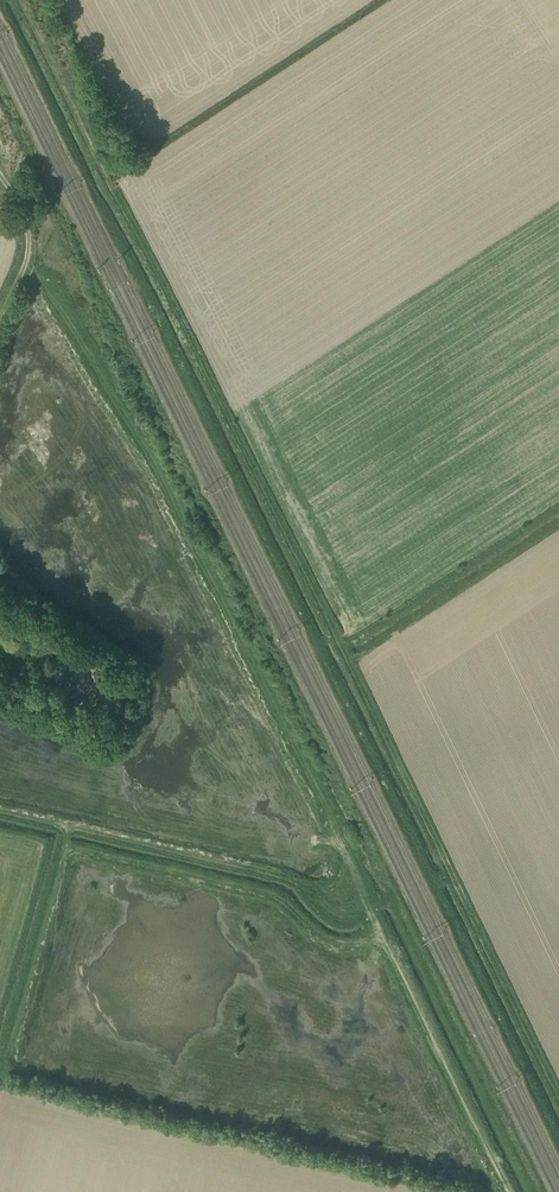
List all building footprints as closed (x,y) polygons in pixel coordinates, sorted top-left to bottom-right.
[(103,653),(100,661),(111,666),(114,658),(103,653)]
